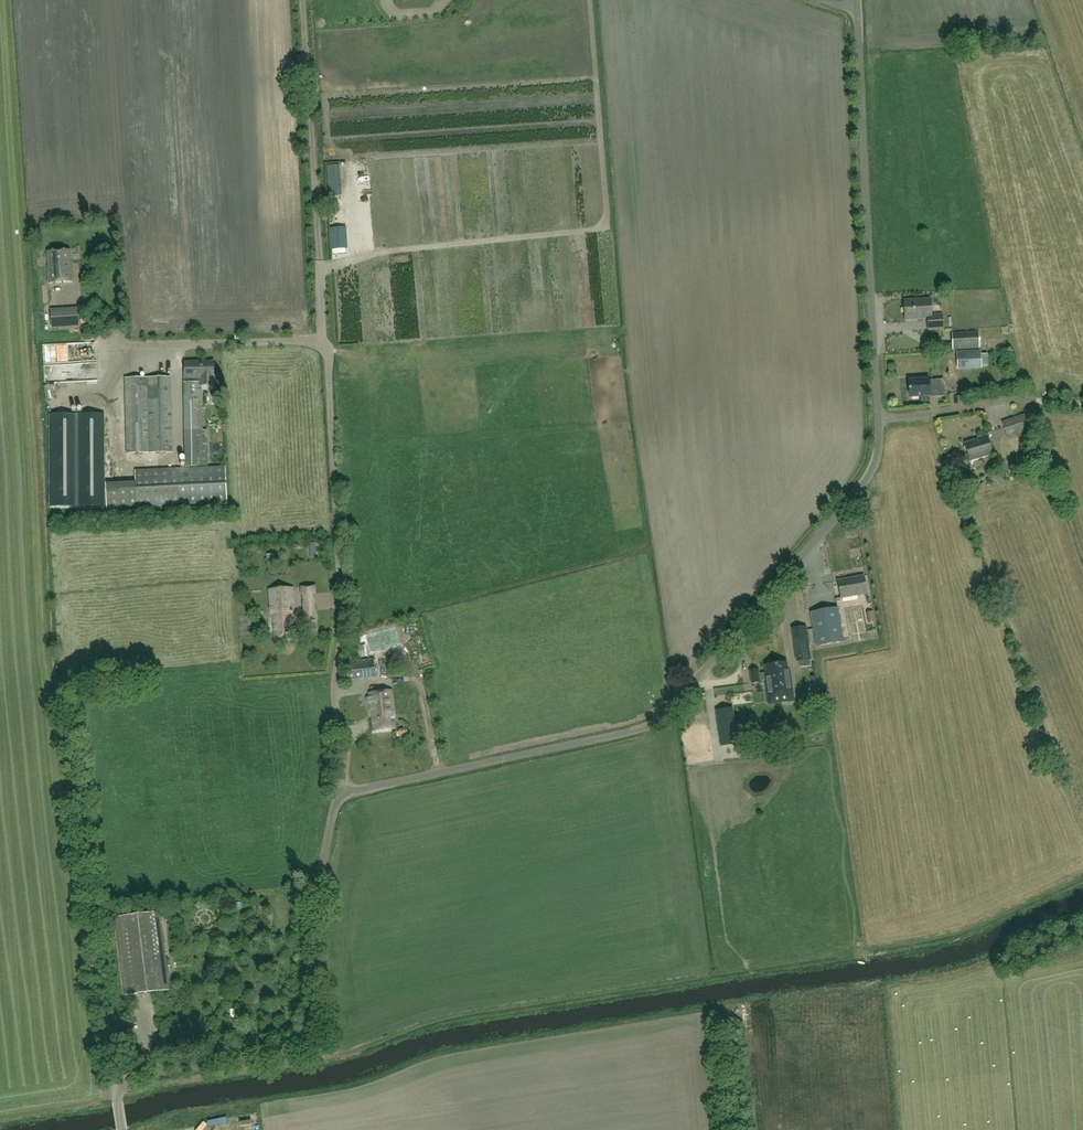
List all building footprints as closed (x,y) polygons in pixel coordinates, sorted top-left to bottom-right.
[(340,171),(328,171),(329,179),(340,179),(340,171)] [(346,227),(330,229),(332,249),(348,248),(346,227)] [(70,270),(69,251),(49,252),(50,268),(49,268),(50,283),(65,282),(72,282),(71,270),(70,270)] [(931,315),(930,299),(904,301),(905,320),(927,319),(928,330),(943,329),(942,314),(931,315)] [(78,326),(77,310),(51,312),(52,327),(78,326)] [(952,333),(953,350),(980,348),(979,332),(952,333)] [(981,350),(957,352),(958,370),(982,369),(981,350)] [(204,430),(202,385),(214,385),(213,362),(185,362),(185,377),(184,377),(184,383),(185,466),(208,466),(207,430),(204,430)] [(127,454),(173,452),(170,378),(125,379),(127,454)] [(930,380),(930,379),(909,380),(910,397),(931,396),(930,388),(938,388),(938,380),(930,380)] [(1007,437),(1033,429),(1028,413),(1002,422),(1007,437)] [(79,414),(76,414),(76,415),(50,415),(50,506),(105,506),(105,415),(79,415),(79,414)] [(993,455),(987,436),(978,439),(979,441),(975,442),(974,441),(964,444),(970,462),(993,455)] [(106,484),(107,509),(228,503),(226,466),(135,470),(136,482),(106,484)] [(841,598),(867,594),(864,576),(838,581),(841,598)] [(318,620),(315,586),(301,587),(304,621),(318,620)] [(293,604),(293,590),(270,591),(271,615),(273,615),(275,640),(297,638),(296,628),(293,629),(292,611),(289,611),(289,604),(293,604)] [(817,646),(844,641),(838,608),(811,613),(817,646)] [(807,631),(806,627),(794,628),(798,661),(811,660),(808,642),(807,631)] [(380,644),(397,640),(394,628),(377,633),(380,644)] [(359,647),(360,659),(371,659),(370,647),(359,647)] [(347,680),(374,676),(372,659),(344,664),(347,680)] [(788,672),(787,663),(776,664),(781,698),(781,697),(793,695),(790,671),(788,672)] [(781,698),(776,664),(766,666),(767,673),(759,674),(759,670),(750,671),(752,684),(760,683),(760,681),(768,680),(769,689),(767,689),(768,700),(781,698)] [(374,732),(393,729),(391,717),(394,717),(390,690),(368,693),(369,697),(367,698),(367,703),(370,704),(374,732)] [(729,719),(727,706),(715,708),(721,743),(737,741),(734,718),(729,719)] [(408,736),(407,730),(398,731),(399,738),(408,736)] [(132,1002),(176,995),(165,918),(121,925),(132,1002)]
